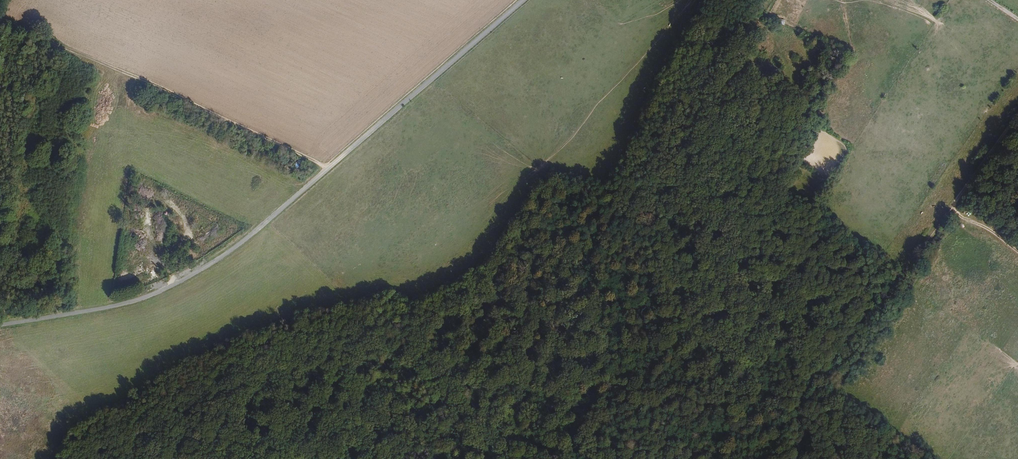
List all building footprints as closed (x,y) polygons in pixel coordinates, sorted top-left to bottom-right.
[(299,174),(303,164),(300,163),(295,172),(299,174)] [(199,238),(209,242),(212,232),(202,229),(199,238)]
